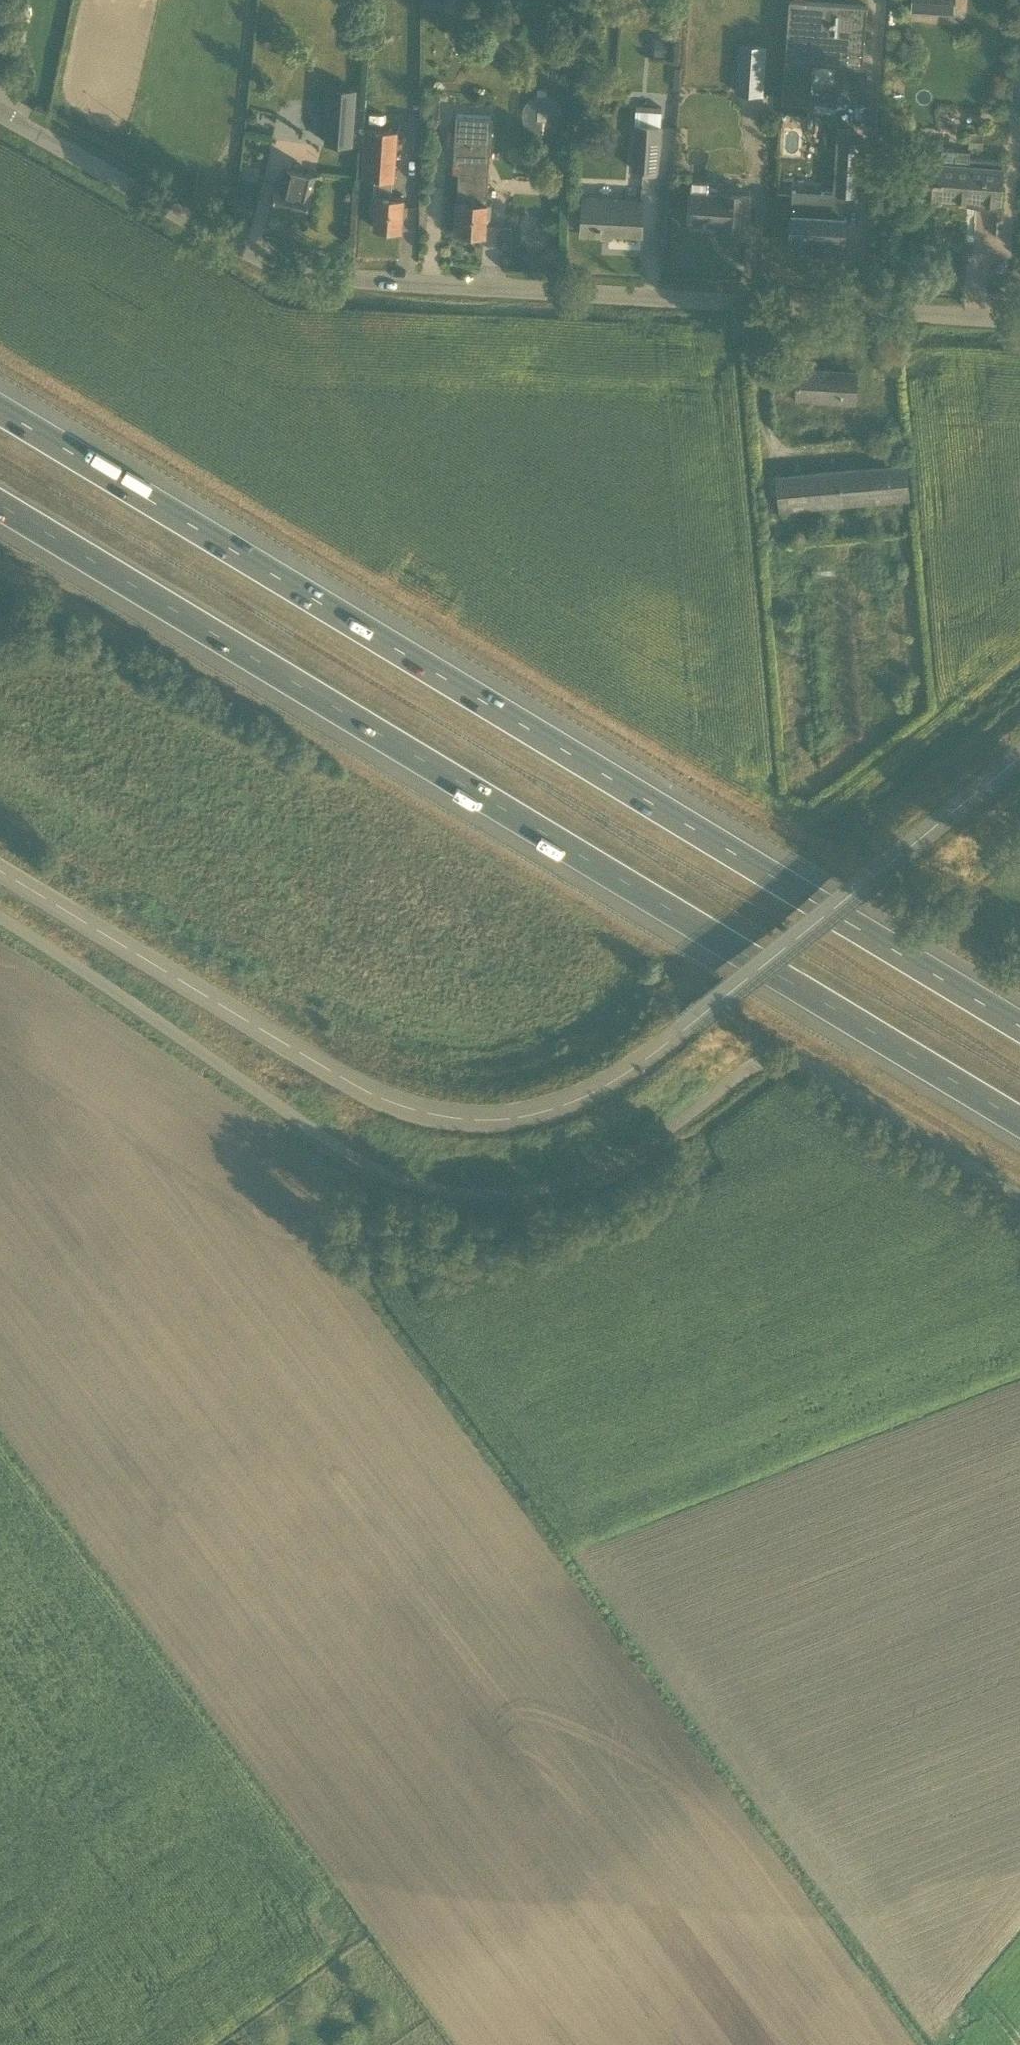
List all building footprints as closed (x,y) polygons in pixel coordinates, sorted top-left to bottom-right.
[(424,6),(446,10),(448,0),(425,0),(424,6)] [(863,67),(868,6),(792,0),(790,0),(783,98),(812,101),(815,64),(863,67)] [(955,12),(956,0),(911,0),(911,10),(955,12)] [(763,51),(740,50),(738,95),(761,96),(763,51)] [(358,90),(329,88),(325,143),(354,145),(358,90)] [(457,201),(455,233),(486,235),(488,203),(487,203),(493,118),(457,116),(454,163),(459,163),(459,172),(457,201)] [(656,171),(659,128),(636,126),(633,169),(656,171)] [(392,197),(393,179),(394,179),(397,131),(365,129),(362,177),(375,178),(374,196),(373,196),(372,212),(375,212),(374,228),(402,230),(404,198),(392,197)] [(860,194),(863,144),(837,142),(834,192),(860,194)] [(924,162),(921,199),(923,200),(923,194),(966,197),(966,205),(1000,207),(1003,159),(969,157),(969,165),(924,162)] [(283,183),(278,182),(272,208),(306,216),(315,175),(286,168),(283,183)] [(644,170),(642,197),(657,198),(659,171),(644,170)] [(691,183),(690,203),(689,223),(718,225),(718,234),(747,236),(750,199),(708,196),(709,184),(691,183)] [(644,201),(584,198),(582,234),(601,235),(601,232),(611,233),(611,235),(612,235),(612,233),(642,234),(644,201)] [(846,217),(792,214),(790,246),(843,249),(845,235),(846,217)] [(799,369),(797,399),(855,402),(857,372),(799,369)] [(909,460),(775,473),(779,510),(913,498),(909,460)]
